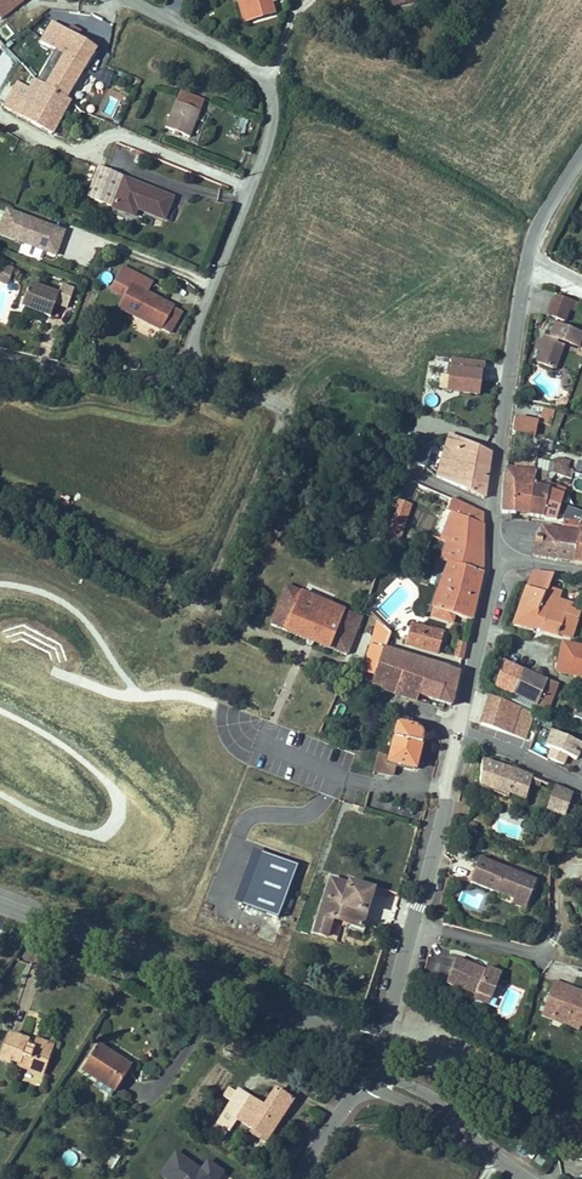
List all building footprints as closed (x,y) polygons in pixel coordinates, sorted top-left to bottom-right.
[(5,25),(32,4),(34,6),(42,0),(0,0),(0,18),(5,25)] [(276,13),(285,9),(283,0),(241,0),(251,32),(279,23),(276,13)] [(404,10),(427,5),(426,0),(401,0),(404,10)] [(0,28),(0,32),(6,40),(14,34),(6,24),(0,28)] [(62,67),(74,43),(60,35),(48,59),(56,64),(62,67)] [(74,43),(62,67),(49,92),(51,94),(74,107),(86,83),(90,86),(95,78),(91,75),(99,59),(74,43)] [(0,64),(0,82),(13,70),(9,65),(13,61),(8,57),(0,64)] [(56,64),(45,88),(49,92),(62,67),(56,64)] [(98,69),(94,81),(109,87),(114,75),(98,69)] [(22,91),(10,116),(16,120),(25,102),(33,106),(37,99),(44,103),(49,92),(45,88),(44,89),(41,88),(37,98),(22,91)] [(78,109),(74,107),(51,94),(49,92),(44,103),(37,99),(33,106),(25,102),(16,120),(59,142),(76,111),(78,109)] [(210,111),(186,100),(170,137),(194,148),(210,111)] [(137,191),(110,181),(100,211),(128,220),(127,222),(148,229),(151,222),(179,232),(187,209),(137,192),(137,191)] [(61,259),(69,236),(13,216),(5,239),(61,259)] [(12,269),(0,268),(0,285),(10,285),(12,269)] [(7,289),(0,286),(0,324),(3,326),(22,285),(12,280),(7,289)] [(140,314),(149,293),(135,288),(131,296),(135,298),(130,311),(140,314)] [(66,301),(36,292),(30,314),(61,323),(65,309),(77,313),(82,294),(69,290),(66,301)] [(149,293),(140,314),(181,332),(190,311),(149,293)] [(567,324),(574,303),(553,296),(546,317),(567,324)] [(555,325),(551,338),(546,336),(545,337),(544,337),(544,338),(543,339),(543,341),(544,342),(545,343),(541,352),(537,364),(555,371),(565,344),(579,349),(581,340),(581,335),(555,325)] [(541,352),(545,343),(538,341),(535,349),(541,352)] [(487,364),(451,357),(445,392),(481,398),(487,364)] [(544,423),(529,421),(528,433),(543,434),(544,423)] [(489,477),(494,451),(455,438),(442,480),(466,491),(485,500),(489,477)] [(438,448),(423,444),(418,463),(432,468),(436,453),(438,448)] [(443,455),(436,453),(432,468),(431,471),(438,473),(443,455)] [(570,461),(559,457),(554,473),(565,477),(570,461)] [(534,471),(531,470),(510,464),(510,469),(532,476),(534,471)] [(506,498),(506,514),(526,516),(532,476),(510,469),(506,487),(506,498)] [(573,480),(581,483),(581,481),(581,475),(576,472),(573,480)] [(526,516),(528,517),(542,518),(551,488),(551,485),(545,483),(546,479),(532,476),(526,516)] [(551,488),(542,518),(543,519),(558,521),(559,517),(566,518),(571,499),(564,498),(565,493),(551,488)] [(483,511),(454,497),(445,518),(449,519),(440,539),(446,542),(485,556),(484,533),(483,511)] [(400,540),(412,503),(396,498),(384,535),(400,540)] [(570,545),(571,533),(555,531),(554,538),(550,538),(549,543),(570,545)] [(571,533),(570,545),(581,547),(581,534),(571,533)] [(485,556),(446,542),(440,559),(450,564),(485,574),(485,556)] [(570,545),(549,543),(548,555),(581,560),(581,547),(570,545)] [(485,574),(450,564),(434,607),(436,608),(459,616),(472,620),(478,597),(485,574)] [(554,575),(534,572),(524,595),(542,603),(546,596),(548,590),(554,575)] [(321,596),(292,585),(278,623),(354,652),(368,614),(345,605),(347,600),(323,591),(321,596)] [(548,590),(546,596),(562,602),(565,595),(548,590)] [(542,603),(524,595),(516,612),(511,624),(538,636),(545,620),(552,623),(562,602),(546,596),(542,603)] [(545,620),(538,636),(557,637),(567,638),(571,640),(580,613),(573,610),(577,599),(565,595),(562,602),(552,623),(545,620)] [(459,616),(436,608),(434,614),(457,622),(459,616)] [(391,628),(380,616),(360,674),(385,684),(412,694),(419,697),(421,692),(426,677),(400,667),(381,659),(386,643),(391,628)] [(411,619),(405,636),(440,650),(447,633),(411,619)] [(211,626),(201,621),(195,632),(205,637),(211,626)] [(400,667),(405,651),(386,643),(381,659),(400,667)] [(574,644),(566,674),(581,678),(581,646),(574,644)] [(431,661),(405,651),(400,667),(426,677),(431,661)] [(459,672),(431,661),(426,677),(421,692),(426,694),(451,704),(459,672)] [(521,697),(531,674),(510,665),(498,690),(520,699),(521,697)] [(555,685),(531,674),(521,697),(545,707),(555,685)] [(565,690),(555,685),(545,707),(555,712),(565,690)] [(363,688),(360,697),(368,699),(371,691),(363,688)] [(490,696),(480,726),(523,741),(533,711),(490,696)] [(377,751),(375,761),(373,769),(391,773),(395,771),(397,762),(415,766),(423,733),(423,731),(422,730),(422,729),(421,729),(420,728),(419,726),(417,725),(397,721),(389,754),(377,751)] [(581,759),(581,742),(563,734),(556,749),(563,751),(559,760),(574,767),(578,757),(581,759)] [(530,778),(482,764),(478,792),(507,800),(508,794),(524,799),(530,778)] [(565,815),(573,796),(555,789),(547,808),(565,815)] [(276,915),(296,864),(260,850),(241,903),(276,915)] [(481,862),(472,887),(513,902),(517,889),(523,891),(523,893),(530,895),(535,881),(481,862)] [(331,881),(314,936),(328,941),(335,921),(336,916),(353,922),(352,926),(363,930),(375,889),(351,882),(349,887),(331,881)] [(461,889),(456,899),(474,908),(479,898),(461,889)] [(517,889),(513,902),(511,906),(524,910),(530,895),(523,893),(523,891),(517,889)] [(335,921),(352,926),(353,922),(336,916),(335,921)] [(458,961),(448,986),(478,998),(479,995),(493,1001),(503,976),(488,970),(487,973),(458,961)] [(569,984),(580,988),(581,982),(581,979),(572,975),(569,984)] [(569,984),(560,1010),(571,1015),(573,1010),(581,1013),(581,982),(580,988),(569,984)] [(478,998),(476,1002),(491,1007),(493,1001),(479,995),(478,998)] [(573,1010),(571,1015),(581,1018),(581,1013),(573,1010)] [(35,1049),(33,1052),(57,1062),(66,1038),(51,1032),(43,1029),(44,1026),(25,1018),(14,1044),(25,1048),(26,1045),(35,1049)] [(51,1032),(66,1038),(68,1032),(53,1026),(51,1032)] [(147,1054),(115,1033),(99,1059),(131,1079),(147,1054)] [(22,1069),(20,1076),(37,1080),(39,1073),(22,1069)] [(268,1127),(283,1137),(314,1095),(295,1081),(281,1101),(258,1083),(256,1086),(248,1080),(242,1089),(251,1095),(237,1114),(250,1124),(257,1114),(271,1124),(268,1127)] [(319,1129),(312,1125),(308,1132),(314,1137),(319,1129)] [(565,1152),(569,1147),(560,1141),(557,1146),(565,1152)] [(198,1165),(172,1147),(155,1171),(166,1178),(216,1178),(223,1169),(204,1156),(198,1165)]
